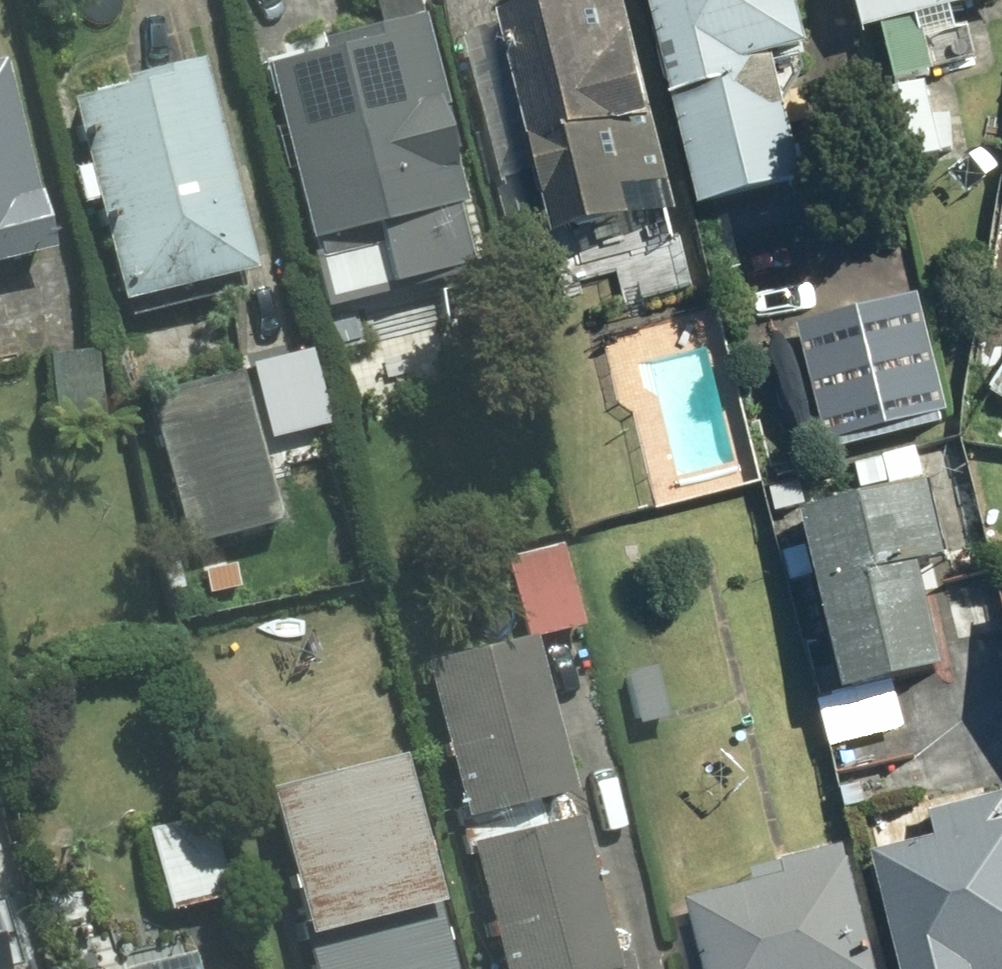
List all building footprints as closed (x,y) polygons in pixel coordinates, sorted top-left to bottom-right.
[(293,247),(309,319),(372,305),(375,317),(478,294),(457,201),(420,32),(414,33),(407,0),(364,0),(373,42),(253,69),(293,247)] [(670,226),(618,0),(602,0),(448,36),(506,287),(545,278),(540,256),(555,253),(562,283),(608,272),(617,309),(697,291),(681,224),(670,226)] [(689,216),(799,190),(772,72),(802,65),(787,4),(802,0),(638,0),(689,216)] [(874,39),(888,93),(930,82),(916,28),(1001,5),(1001,0),(843,0),(855,44),(874,39)] [(55,101),(73,179),(61,182),(68,213),(80,210),(104,314),(229,285),(180,72),(55,101)] [(902,167),(952,152),(939,113),(890,129),(902,167)] [(32,260),(0,117),(0,267),(32,260)] [(943,421),(913,297),(793,325),(822,450),(943,421)] [(85,352),(35,362),(48,423),(97,413),(85,352)] [(986,396),(1001,406),(1001,372),(986,396)] [(237,379),(138,401),(172,551),(270,530),(237,379)] [(917,452),(849,468),(856,496),(924,480),(917,452)] [(901,732),(891,690),(934,679),(908,577),(942,569),(922,489),(888,498),(793,522),(830,669),(812,674),(831,750),(901,732)] [(555,547),(500,559),(518,639),(573,627),(555,547)] [(522,640),(411,667),(450,826),(561,799),(522,640)] [(656,664),(615,673),(629,736),(669,728),(656,664)] [(248,793),(291,968),(438,968),(385,759),(248,793)] [(922,813),(928,846),(864,860),(889,968),(1001,968),(1001,796),(922,813)] [(209,813),(138,830),(159,917),(230,900),(209,813)] [(457,849),(487,968),(599,968),(563,823),(457,849)] [(748,890),(679,909),(695,968),(872,968),(838,851),(744,874),(748,890)] [(0,897),(0,968),(18,968),(4,896),(0,897)]
